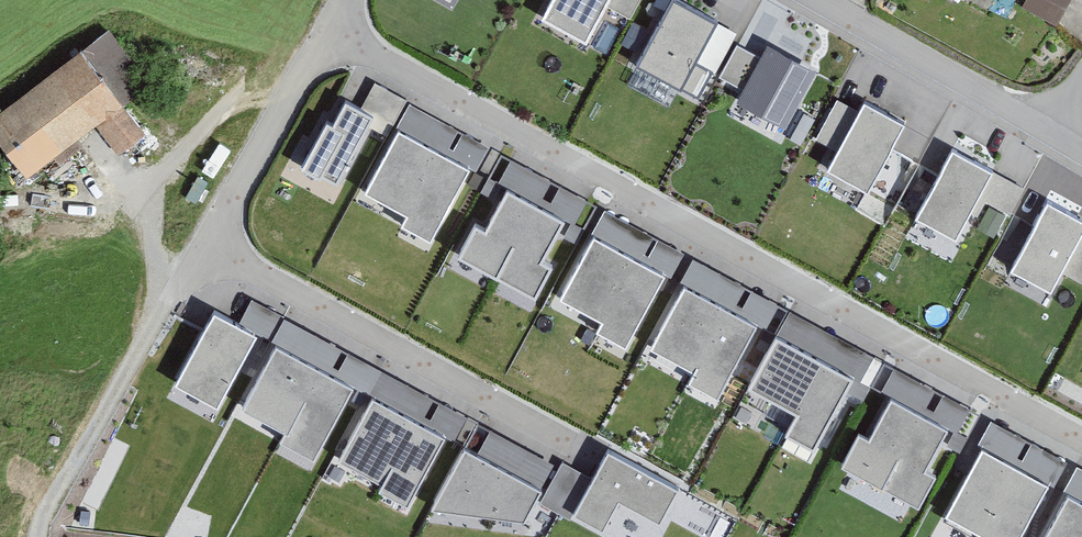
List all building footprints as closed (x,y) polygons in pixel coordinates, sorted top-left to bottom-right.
[(542,23),(586,46),(606,8),(610,0),(554,0),(542,23)] [(606,8),(630,21),(641,0),(610,0),(606,8)] [(1023,12),(1056,29),(1071,0),(1028,0),(1023,12)] [(715,26),(674,3),(637,70),(680,94),(695,64),(715,26)] [(735,37),(715,26),(695,64),(714,74),(735,37)] [(97,134),(115,159),(143,139),(119,106),(147,87),(111,37),(0,115),(0,150),(24,185),(97,134)] [(763,60),(737,46),(720,79),(745,93),(763,60)] [(814,74),(769,49),(763,60),(745,93),(739,103),(784,128),(814,74)] [(332,133),(328,131),(305,171),(320,180),(322,176),(335,183),(370,122),(346,108),(332,133)] [(902,130),(865,109),(830,173),(867,193),(902,130)] [(467,174),(400,137),(368,195),(410,218),(404,229),(430,243),(467,174)] [(990,178),(953,158),(918,222),(955,242),(990,178)] [(477,233),(462,261),(533,299),(548,272),(539,267),(561,225),(508,197),(486,238),(477,233)] [(1047,210),(1012,274),(1049,294),(1081,234),(1081,229),(1047,210)] [(662,280),(595,244),(563,302),(605,324),(599,335),(625,349),(662,280)] [(754,331),(687,295),(655,353),(697,375),(691,386),(717,400),(754,331)] [(217,409),(254,340),(215,320),(178,388),(217,409)] [(790,438),(812,451),(849,384),(776,344),(751,390),(801,418),(790,438)] [(351,393),(277,353),(244,413),(290,437),(285,446),(313,461),(351,393)] [(443,442),(373,404),(340,464),(386,489),(382,496),(406,509),(443,442)] [(945,435),(891,406),(869,446),(859,441),(844,470),(917,510),(933,482),(923,476),(945,435)] [(538,496),(465,456),(434,513),(523,524),(538,496)] [(676,494),(608,457),(575,518),(602,532),(618,503),(659,525),(676,494)] [(982,457),(948,520),(980,536),(1020,536),(1045,491),(982,457)] [(1069,503),(1051,536),(1081,536),(1081,510),(1069,503)]
